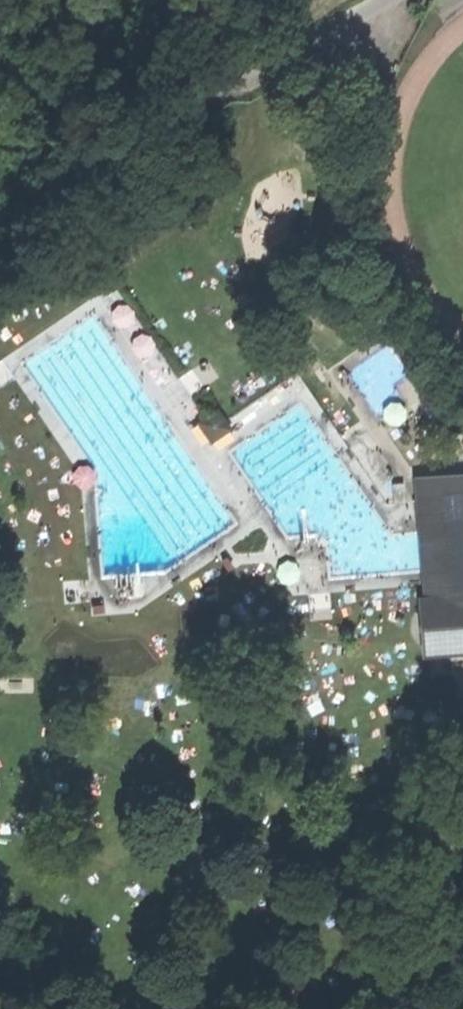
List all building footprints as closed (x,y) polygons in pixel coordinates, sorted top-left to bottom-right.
[(222,404),(199,417),(213,440),(235,426),(222,404)] [(425,482),(434,596),(435,600),(462,597),(462,478),(425,482)] [(435,600),(427,600),(432,661),(462,659),(462,597),(435,600)]
